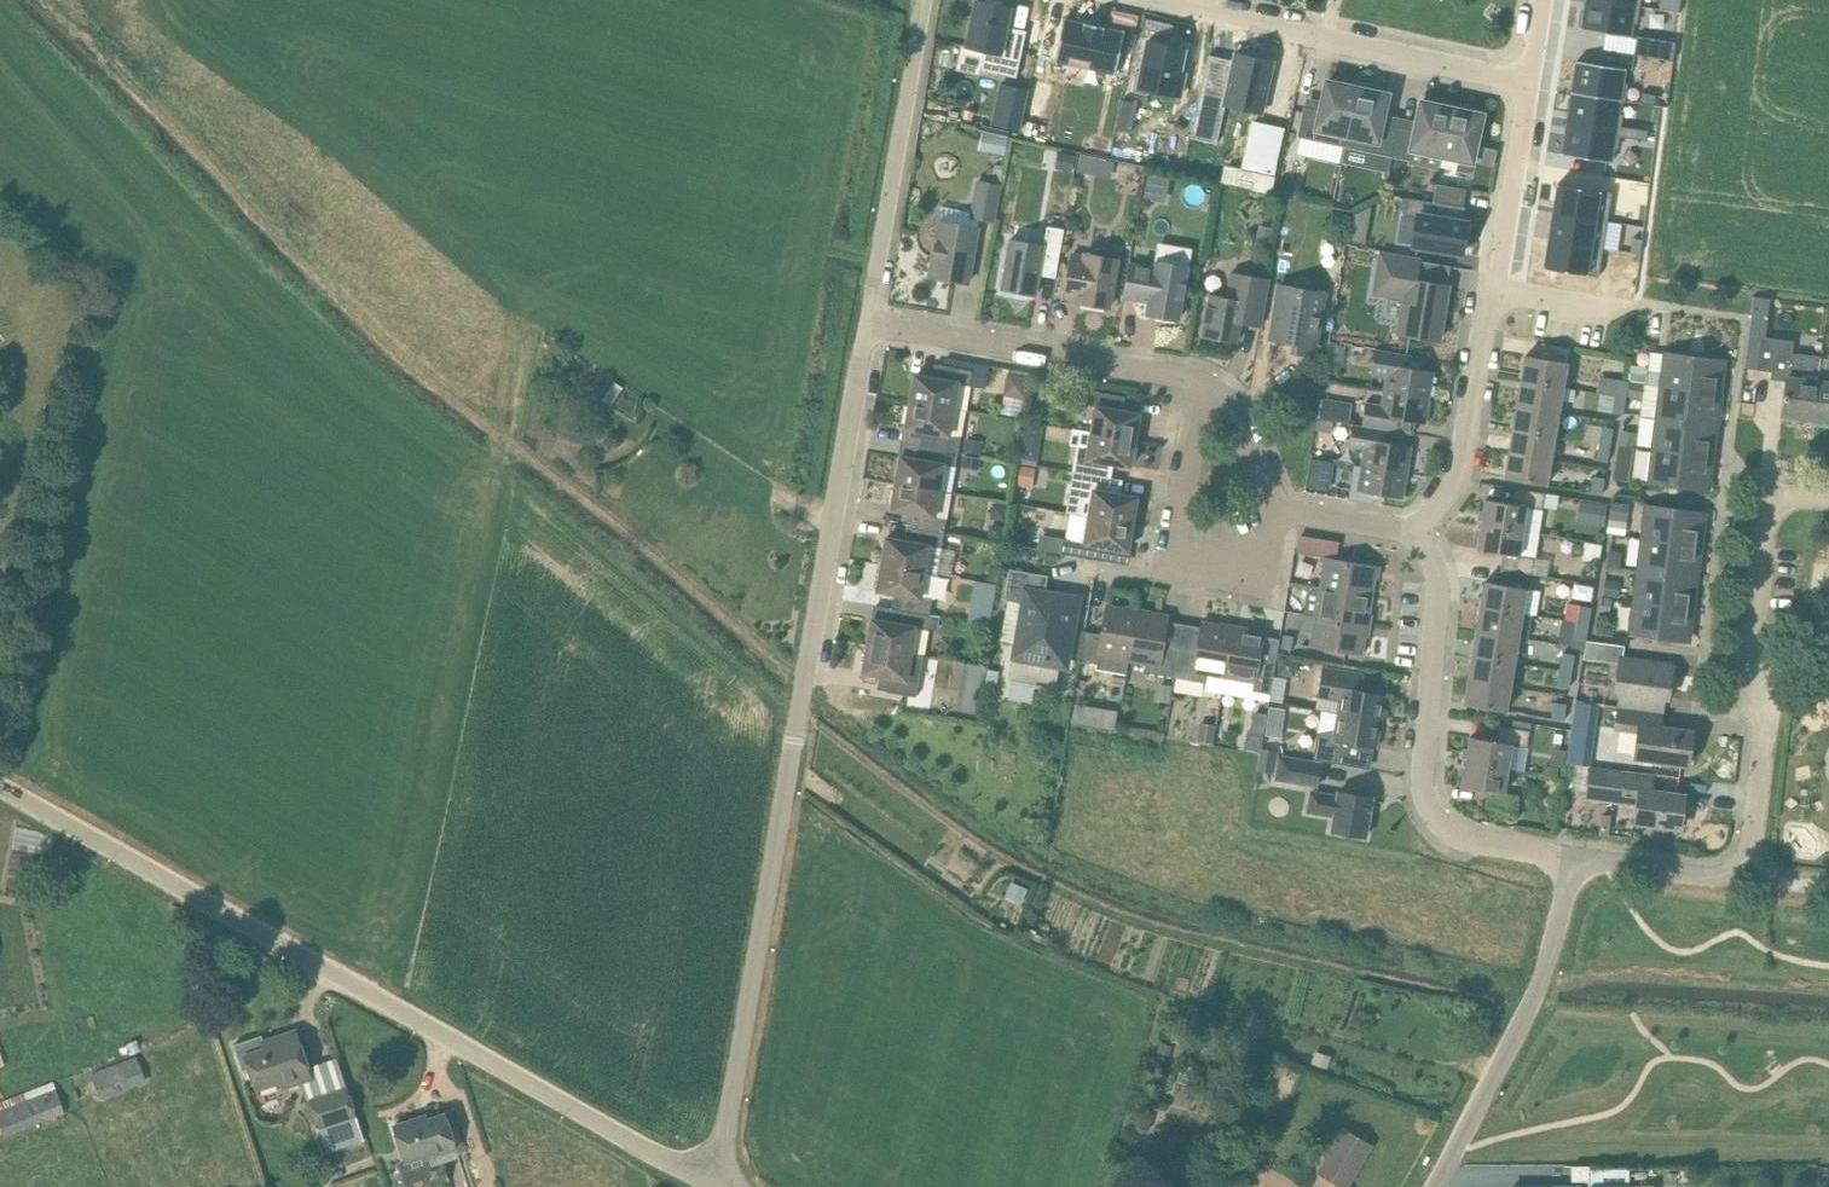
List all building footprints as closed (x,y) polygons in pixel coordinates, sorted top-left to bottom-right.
[(981,70),(1018,77),(1026,40),(1006,36),(1012,7),(1004,6),(1005,0),(1004,0),(986,0),(986,2),(978,0),(968,47),(985,51),(981,70)] [(1634,3),(1617,0),(1581,0),(1579,8),(1575,7),(1573,22),(1577,23),(1576,26),(1624,34),(1627,19),(1631,20),(1634,3)] [(1678,0),(1663,0),(1662,7),(1677,10),(1678,0)] [(1062,13),(1053,55),(1114,68),(1123,26),(1121,25),(1121,27),(1101,23),(1102,21),(1084,17),(1083,19),(1064,15),(1065,13),(1062,13)] [(1674,38),(1635,32),(1632,52),(1671,58),(1674,38)] [(1135,66),(1130,86),(1146,90),(1148,83),(1181,90),(1184,73),(1180,72),(1185,49),(1175,47),(1176,43),(1148,37),(1142,67),(1135,66)] [(1192,138),(1218,143),(1227,105),(1263,113),(1275,54),(1239,46),(1238,53),(1211,47),(1192,138)] [(1571,57),(1566,88),(1619,97),(1622,80),(1617,79),(1620,64),(1571,57)] [(1346,147),(1360,82),(1339,78),(1338,83),(1328,81),(1322,111),(1305,107),(1299,137),(1346,147)] [(1346,147),(1393,157),(1400,128),(1383,124),(1389,94),(1379,92),(1380,86),(1360,82),(1346,147)] [(1001,83),(993,123),(1021,129),(1030,89),(1001,83)] [(1562,119),(1614,127),(1615,122),(1617,111),(1613,110),(1615,97),(1619,98),(1619,97),(1566,88),(1566,89),(1567,89),(1562,119)] [(1654,92),(1640,90),(1638,100),(1652,102),(1654,92)] [(1443,156),(1454,102),(1434,98),(1433,103),(1423,101),(1416,131),(1400,128),(1393,157),(1410,160),(1413,149),(1443,156)] [(1124,100),(1118,129),(1131,132),(1137,103),(1124,100)] [(1475,107),(1454,102),(1443,156),(1460,159),(1457,171),(1471,174),(1484,114),(1474,112),(1475,107)] [(1225,160),(1222,174),(1269,185),(1283,121),(1255,114),(1244,164),(1225,160)] [(1614,127),(1562,119),(1557,151),(1605,159),(1607,144),(1612,144),(1614,133),(1614,127)] [(1628,124),(1615,122),(1614,127),(1614,133),(1627,135),(1628,124)] [(1642,127),(1628,124),(1627,135),(1640,137),(1642,127)] [(1007,138),(981,133),(978,153),(1004,157),(1007,138)] [(1075,156),(1057,153),(1054,171),(1072,174),(1075,156)] [(1148,167),(1142,194),(1164,199),(1169,172),(1148,167)] [(1001,170),(993,168),(990,182),(998,183),(1001,170)] [(978,181),(972,217),(994,221),(1000,185),(978,181)] [(1280,192),(1284,193),(1300,196),(1302,185),(1287,182),(1282,181),(1280,192)] [(1551,181),(1547,210),(1602,218),(1606,190),(1551,181)] [(1464,206),(1467,189),(1437,184),(1434,202),(1464,206)] [(1414,250),(1463,258),(1468,227),(1435,221),(1438,205),(1409,200),(1406,216),(1420,218),(1414,250)] [(1597,246),(1602,218),(1547,210),(1543,237),(1597,246)] [(979,228),(940,221),(931,276),(969,283),(979,228)] [(1044,245),(1011,239),(1002,289),(1036,295),(1043,260),(1059,262),(1064,229),(1048,226),(1044,245)] [(1272,228),(1260,226),(1257,242),(1269,244),(1272,228)] [(1597,246),(1543,237),(1538,265),(1593,274),(1597,246)] [(1629,241),(1627,250),(1642,253),(1644,243),(1629,241)] [(1085,257),(1072,255),(1065,297),(1078,299),(1078,302),(1110,308),(1118,259),(1086,253),(1085,257)] [(1424,260),(1386,254),(1381,295),(1409,298),(1404,332),(1440,340),(1449,285),(1421,279),(1424,260)] [(1427,260),(1427,276),(1454,278),(1455,261),(1427,260)] [(1156,268),(1130,263),(1124,297),(1150,302),(1148,314),(1179,320),(1188,266),(1157,261),(1156,268)] [(1263,314),(1269,278),(1232,272),(1227,297),(1210,294),(1203,336),(1238,342),(1243,311),(1263,314)] [(1614,278),(1611,294),(1635,297),(1637,282),(1614,278)] [(1325,292),(1280,284),(1271,339),(1295,343),(1293,352),(1315,356),(1325,292)] [(1783,416),(1811,419),(1816,381),(1819,357),(1794,354),(1795,342),(1761,338),(1758,370),(1773,372),(1772,379),(1787,381),(1783,416)] [(1328,360),(1342,362),(1344,345),(1330,343),(1328,360)] [(1386,376),(1384,388),(1430,396),(1434,371),(1408,367),(1409,356),(1375,351),(1371,374),(1386,376)] [(1667,354),(1662,386),(1721,393),(1723,375),(1720,375),(1722,361),(1667,354)] [(1522,380),(1564,387),(1568,362),(1527,355),(1522,380)] [(1632,364),(1630,380),(1648,383),(1650,367),(1632,364)] [(955,409),(959,383),(971,385),(973,370),(945,365),(942,379),(916,375),(912,401),(955,409)] [(1020,395),(1010,377),(1001,389),(1008,406),(1020,395)] [(1604,395),(1614,397),(1626,399),(1628,381),(1607,377),(1604,395)] [(602,399),(611,406),(625,385),(616,379),(602,399)] [(1522,380),(1518,404),(1560,412),(1564,387),(1522,380)] [(1646,399),(1648,383),(1630,380),(1628,397),(1646,399)] [(1811,419),(1828,421),(1828,382),(1816,381),(1811,419)] [(1662,386),(1658,418),(1714,425),(1716,412),(1719,412),(1721,393),(1662,386)] [(1363,426),(1388,430),(1397,432),(1399,420),(1426,424),(1430,396),(1384,388),(1382,403),(1367,401),(1363,426)] [(1092,432),(1135,440),(1140,414),(1114,409),(1116,395),(1088,390),(1085,405),(1097,407),(1092,432)] [(1626,399),(1614,397),(1612,412),(1623,414),(1626,399)] [(1320,399),(1317,417),(1333,419),(1349,422),(1352,404),(1320,399)] [(966,411),(955,409),(912,401),(907,428),(933,432),(931,447),(959,452),(966,411)] [(1514,429),(1556,436),(1560,412),(1518,404),(1514,429)] [(1333,419),(1317,417),(1316,428),(1331,431),(1333,419)] [(1654,449),(1713,457),(1715,438),(1712,438),(1714,425),(1658,418),(1654,449)] [(1386,441),(1388,430),(1363,426),(1353,424),(1350,446),(1365,448),(1363,463),(1408,471),(1412,446),(1386,441)] [(1600,444),(1610,445),(1613,429),(1590,424),(1587,441),(1600,444)] [(1514,429),(1510,454),(1552,461),(1556,436),(1514,429)] [(1622,430),(1619,446),(1635,450),(1639,434),(1622,430)] [(1135,444),(1135,440),(1092,432),(1090,446),(1078,444),(1073,472),(1085,474),(1085,473),(1102,476),(1105,462),(1131,466),(1132,462),(1137,460),(1139,448),(1135,444)] [(966,438),(964,450),(980,453),(982,441),(966,438)] [(1610,445),(1600,444),(1597,460),(1608,462),(1610,445)] [(1632,466),(1635,450),(1619,446),(1615,462),(1632,466)] [(957,466),(959,452),(931,447),(928,461),(902,456),(897,483),(940,490),(945,464),(957,466)] [(1022,458),(1038,461),(1039,452),(1023,449),(1022,458)] [(1713,457),(1654,449),(1650,482),(1706,489),(1708,475),(1711,475),(1713,457)] [(964,454),(962,466),(979,468),(980,457),(964,454)] [(1548,485),(1552,461),(1510,454),(1506,478),(1548,485)] [(1306,487),(1331,491),(1335,462),(1310,459),(1306,487)] [(1408,471),(1363,463),(1358,491),(1376,494),(1404,499),(1408,471)] [(1019,465),(1017,483),(1047,488),(1050,470),(1019,465)] [(1114,478),(1102,476),(1085,473),(1085,474),(1081,500),(1092,502),(1090,516),(1133,523),(1134,519),(1137,518),(1140,505),(1137,503),(1138,497),(1112,493),(1114,478)] [(1592,475),(1590,492),(1602,494),(1605,476),(1592,475)] [(952,492),(940,490),(897,483),(897,488),(893,489),(891,501),(894,503),(893,509),(919,514),(916,528),(945,533),(952,492)] [(1481,510),(1479,522),(1525,530),(1529,506),(1543,508),(1546,491),(1516,487),(1514,503),(1486,499),(1486,502),(1488,502),(1487,511),(1481,510)] [(1358,491),(1357,500),(1374,503),(1376,494),(1358,491)] [(1607,502),(1583,499),(1580,518),(1604,521),(1607,502)] [(1612,502),(1610,519),(1628,521),(1630,504),(1612,502)] [(1647,506),(1643,538),(1702,545),(1704,527),(1701,527),(1703,513),(1647,506)] [(1133,523),(1090,516),(1085,542),(1064,538),(1062,553),(1100,560),(1102,546),(1129,550),(1133,523)] [(1520,555),(1525,530),(1479,522),(1476,537),(1483,538),(1482,547),(1478,547),(1478,549),(1504,554),(1501,569),(1531,575),(1532,575),(1535,557),(1520,555)] [(1003,528),(995,527),(994,537),(1002,538),(1003,528)] [(945,533),(916,528),(914,542),(888,538),(883,564),(938,574),(945,533)] [(1301,534),(1299,550),(1341,555),(1343,539),(1301,534)] [(1643,538),(1639,570),(1695,577),(1696,564),(1699,564),(1702,545),(1643,538)] [(1607,566),(1619,567),(1621,550),(1610,548),(1607,566)] [(1021,549),(1019,558),(1028,559),(1029,550),(1021,549)] [(1321,587),(1373,595),(1378,566),(1326,557),(1321,587)] [(931,614),(938,574),(883,564),(879,591),(905,595),(902,610),(931,614)] [(1531,575),(1501,569),(1499,583),(1529,588),(1531,575)] [(1639,570),(1634,602),(1694,609),(1696,590),(1693,590),(1695,577),(1639,570)] [(994,583),(996,574),(987,573),(986,582),(994,583)] [(1593,602),(1596,584),(1574,580),(1571,598),(1593,602)] [(1602,595),(1618,597),(1619,582),(1604,580),(1602,595)] [(1486,581),(1482,606),(1524,613),(1529,588),(1499,583),(1486,581)] [(1373,595),(1321,587),(1310,585),(1305,615),(1317,617),(1368,625),(1373,595)] [(1027,668),(1026,677),(1062,684),(1073,619),(1044,614),(1047,595),(1009,588),(1004,619),(1025,623),(1018,666),(1027,668)] [(1600,607),(1610,608),(1611,599),(1601,597),(1600,607)] [(1691,628),(1694,609),(1634,602),(1630,634),(1686,641),(1688,627),(1691,628)] [(992,608),(973,605),(970,623),(989,626),(992,608)] [(1580,605),(1577,622),(1588,624),(1591,607),(1580,605)] [(1130,660),(1138,611),(1108,606),(1102,635),(1086,632),(1080,661),(1098,665),(1098,668),(1126,673),(1129,660),(1130,660)] [(1482,606),(1478,630),(1520,638),(1520,637),(1528,638),(1532,614),(1524,613),(1482,606)] [(931,614),(902,610),(900,624),(874,619),(869,646),(912,653),(916,627),(928,629),(929,626),(937,628),(940,616),(931,614)] [(1144,673),(1176,678),(1181,648),(1165,645),(1169,616),(1138,611),(1130,660),(1146,663),(1144,673)] [(1368,625),(1317,617),(1312,646),(1363,655),(1368,625)] [(1208,674),(1226,677),(1234,628),(1203,622),(1198,650),(1181,648),(1176,678),(1207,684),(1208,674)] [(1588,624),(1577,622),(1572,647),(1585,648),(1588,624)] [(1234,628),(1226,677),(1254,682),(1253,692),(1271,695),(1277,664),(1260,661),(1264,633),(1234,628)] [(1473,655),(1516,662),(1520,638),(1478,630),(1473,655)] [(1284,651),(1294,652),(1297,634),(1287,632),(1284,651)] [(1614,660),(1617,645),(1596,640),(1592,655),(1614,660)] [(924,655),(912,653),(869,646),(864,672),(890,677),(888,691),(916,696),(919,681),(924,655)] [(1563,652),(1560,671),(1571,673),(1574,653),(1563,652)] [(1473,655),(1469,680),(1512,687),(1516,662),(1473,655)] [(1283,658),(1279,675),(1295,678),(1298,661),(1283,658)] [(1619,705),(1663,711),(1665,698),(1669,699),(1673,664),(1619,658),(1614,694),(1621,695),(1619,705)] [(983,665),(969,663),(960,711),(974,713),(983,665)] [(1339,714),(1382,721),(1386,694),(1361,690),(1363,673),(1323,667),(1318,696),(1319,696),(1317,709),(1340,713),(1339,714)] [(1000,670),(990,668),(987,682),(996,684),(1000,670)] [(1571,673),(1560,671),(1558,684),(1569,686),(1571,673)] [(1508,711),(1512,687),(1469,680),(1465,704),(1508,711)] [(1162,684),(1159,700),(1169,702),(1172,685),(1162,684)] [(1571,740),(1595,743),(1600,705),(1576,701),(1571,740)] [(1556,702),(1553,718),(1565,720),(1567,703),(1556,702)] [(1119,725),(1120,707),(1075,704),(1074,722),(1119,725)] [(1661,727),(1663,711),(1619,705),(1618,705),(1614,731),(1637,734),(1633,760),(1689,767),(1694,731),(1661,727)] [(1382,721),(1339,714),(1337,728),(1318,732),(1313,759),(1340,763),(1344,743),(1377,748),(1382,721)] [(1200,720),(1197,737),(1212,739),(1214,723),(1200,720)] [(1281,737),(1283,722),(1268,720),(1266,734),(1281,737)] [(1463,761),(1509,769),(1514,744),(1529,747),(1531,731),(1533,724),(1513,720),(1512,728),(1499,726),(1497,741),(1471,737),(1471,739),(1474,739),(1472,749),(1465,748),(1463,761)] [(1261,733),(1247,731),(1245,746),(1258,748),(1261,733)] [(1279,751),(1262,748),(1258,770),(1278,774),(1277,780),(1317,786),(1321,766),(1278,759),(1279,751)] [(1509,769),(1463,761),(1461,774),(1468,776),(1466,785),(1463,785),(1463,787),(1489,791),(1486,807),(1517,812),(1521,793),(1505,790),(1509,769)] [(1540,776),(1554,778),(1556,769),(1542,766),(1540,776)] [(1573,783),(1575,767),(1564,766),(1562,781),(1573,783)] [(1655,777),(1601,769),(1591,768),(1587,798),(1638,804),(1635,823),(1681,828),(1686,795),(1653,789),(1655,777)] [(1339,798),(1312,793),(1309,809),(1337,814),(1334,832),(1366,837),(1373,797),(1340,793),(1339,798)] [(1567,826),(1581,828),(1582,818),(1568,816),(1567,826)] [(243,1071),(249,1069),(257,1089),(284,1080),(286,1088),(314,1079),(298,1030),(264,1041),(262,1035),(234,1045),(243,1071)] [(123,1056),(130,1053),(127,1046),(121,1048),(123,1056)] [(137,1057),(93,1074),(103,1099),(147,1083),(137,1057)] [(0,1104),(0,1126),(3,1135),(65,1111),(55,1083),(0,1104)] [(348,1087),(313,1099),(323,1129),(358,1117),(348,1087)] [(416,1118),(395,1126),(407,1163),(425,1157),(425,1159),(457,1148),(446,1113),(417,1123),(416,1118)] [(1136,1131),(1147,1134),(1152,1116),(1142,1113),(1136,1131)] [(358,1117),(323,1129),(330,1151),(366,1139),(358,1117)] [(1346,1129),(1319,1172),(1343,1186),(1347,1186),(1373,1145),(1346,1129)] [(1589,1166),(1572,1166),(1572,1180),(1589,1180),(1589,1166)]
